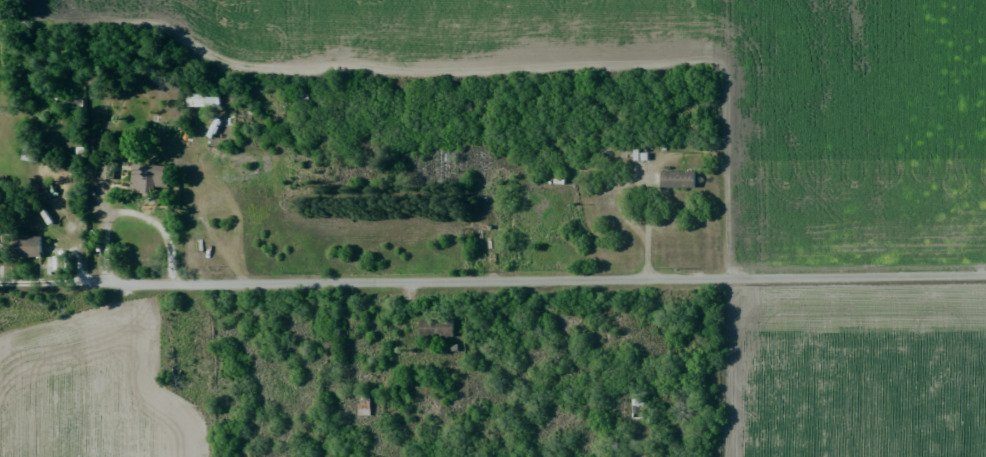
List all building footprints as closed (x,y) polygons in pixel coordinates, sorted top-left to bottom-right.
[(192,108),(192,94),(224,95),(224,109),(192,108)] [(115,181),(116,160),(103,160),(102,180),(115,181)] [(134,193),(159,193),(159,165),(134,165),(134,193)] [(663,188),(697,188),(697,171),(663,171),(663,188)] [(43,236),(12,236),(12,257),(43,257),(43,236)] [(455,318),(422,318),(422,337),(455,337),(455,318)] [(631,418),(642,418),(642,394),(631,394),(631,418)]
